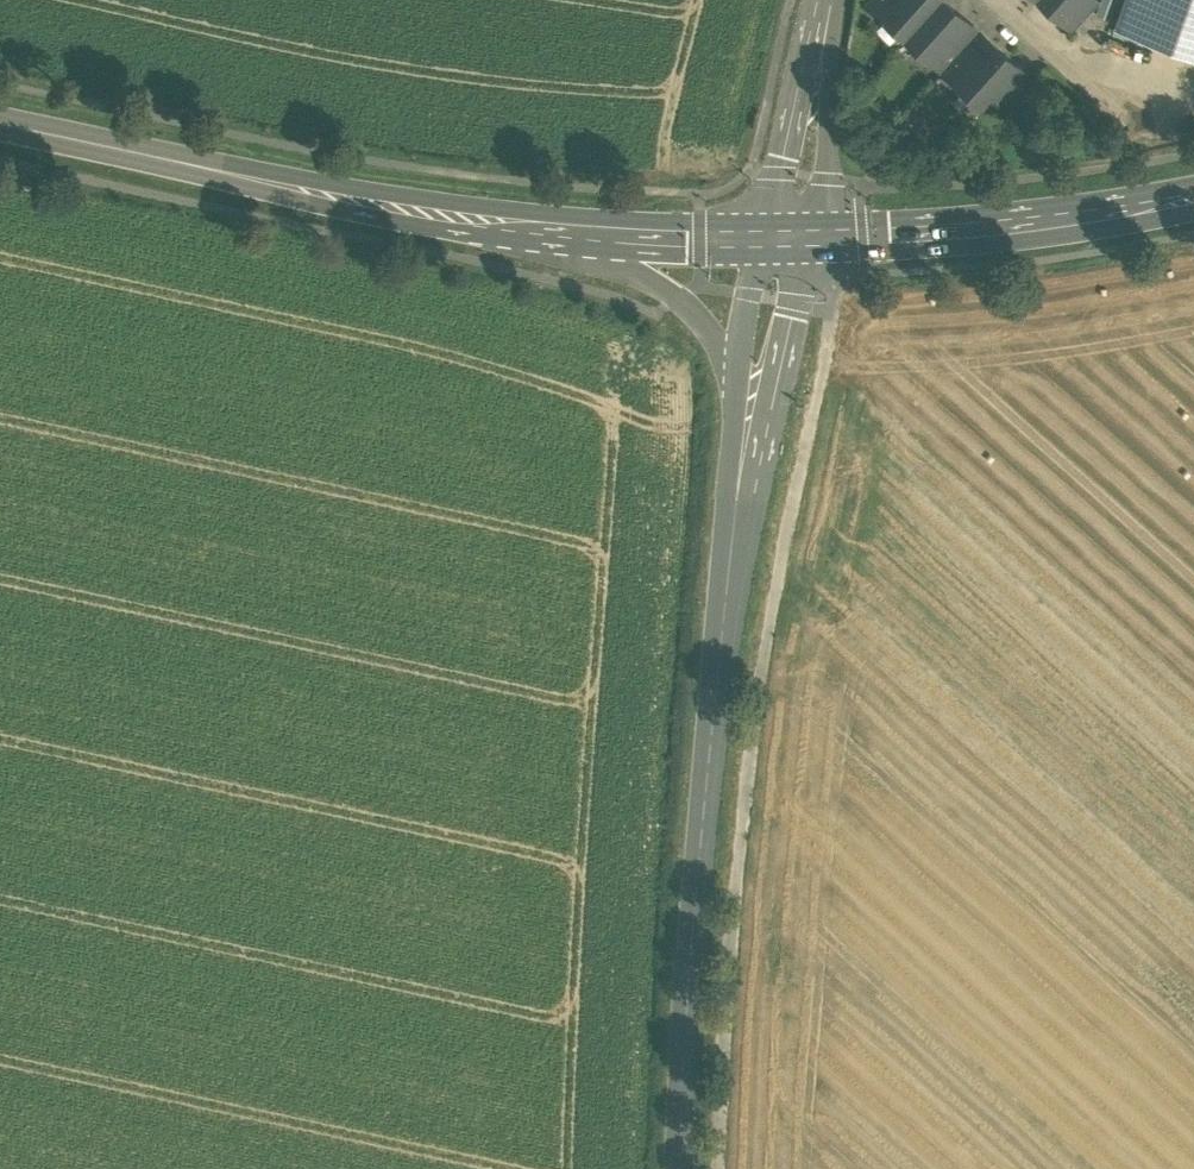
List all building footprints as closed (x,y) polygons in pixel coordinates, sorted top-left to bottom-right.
[(869,3),(881,14),(893,0),(871,0),(869,3)] [(880,15),(905,37),(939,0),(893,0),(881,14),(880,15)] [(905,37),(930,59),(965,20),(966,20),(944,0),(939,0),(905,37)] [(1061,19),(1062,18),(1078,0),(1040,0),(1061,19)] [(1062,18),(1074,29),(1100,1),(1099,0),(1078,0),(1062,18)] [(1114,25),(1193,54),(1193,0),(1123,0),(1114,25)] [(965,20),(931,58),(943,70),(977,31),(965,20)] [(977,31),(943,70),(955,81),(990,43),(977,31)] [(1016,65),(990,42),(990,43),(955,81),(955,82),(980,104),(987,96),(1016,65)] [(1016,65),(987,96),(998,106),(1026,74),(1016,65)]
